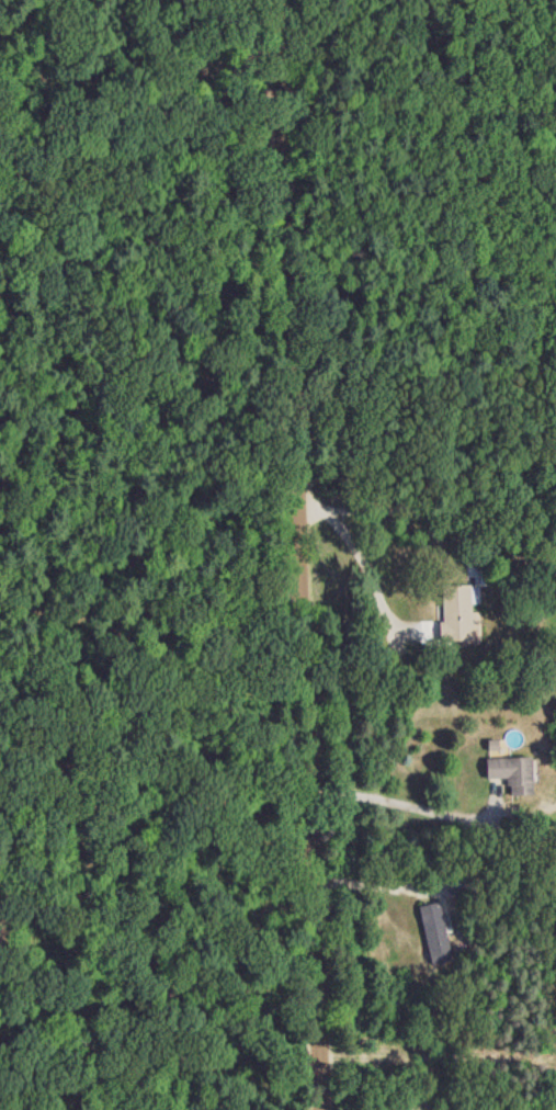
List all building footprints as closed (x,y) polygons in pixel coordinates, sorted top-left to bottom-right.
[(441,584),(441,641),(482,641),(482,612),(469,612),(469,584),(441,584)] [(531,794),(530,756),(483,758),(484,778),(507,777),(508,795),(531,794)] [(420,905),(428,964),(451,961),(442,902),(420,905)]
